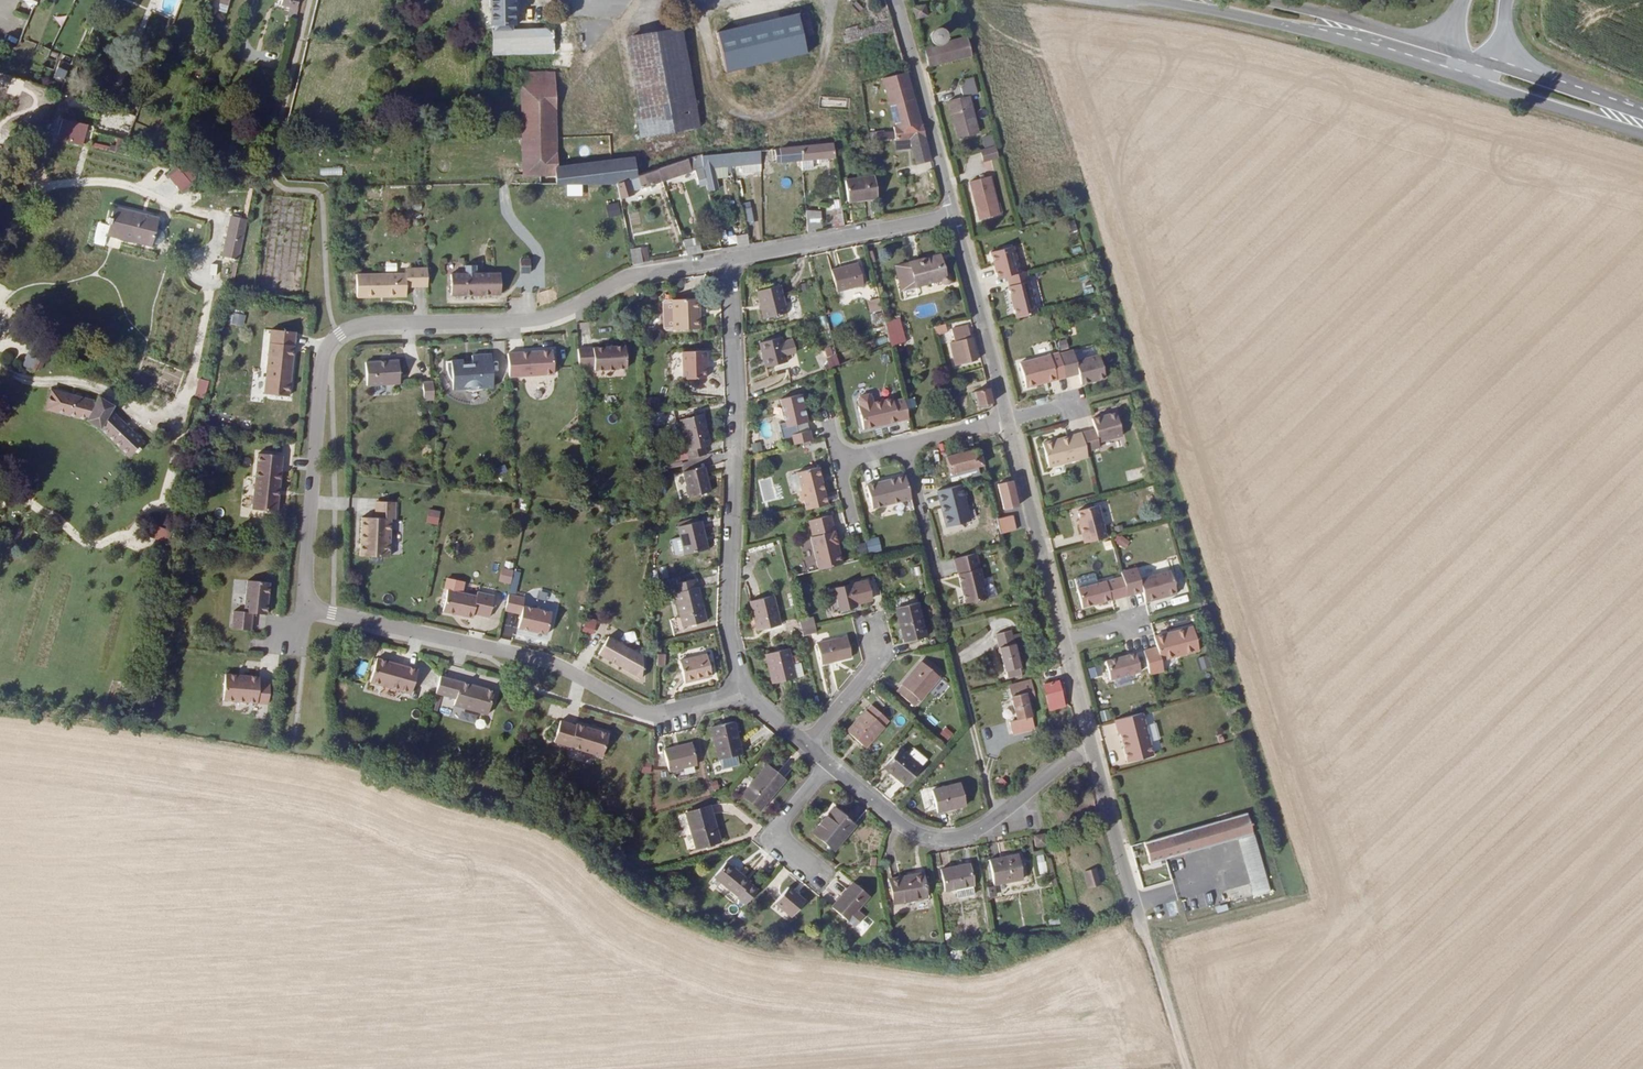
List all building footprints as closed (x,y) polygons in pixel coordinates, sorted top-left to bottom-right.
[(299,0),(282,0),(281,5),(297,9),(299,0)] [(491,25),(494,24),(510,24),(513,24),(513,0),(490,0),(491,25)] [(724,16),(731,52),(815,33),(808,0),(797,0),(724,16)] [(924,5),(914,8),(916,18),(927,16),(924,5)] [(574,52),(572,21),(552,21),(553,29),(554,53),(574,52)] [(927,40),(940,39),(940,26),(926,26),(927,40)] [(492,55),(554,53),(553,29),(492,31),(492,55)] [(698,128),(680,30),(628,39),(644,123),(674,117),(677,132),(698,128)] [(972,56),(967,37),(924,48),(929,67),(972,56)] [(64,79),(71,65),(60,61),(54,75),(64,79)] [(924,135),(906,72),(883,79),(896,127),(893,127),(895,140),(910,139),(924,135)] [(521,87),(524,176),(556,175),(556,184),(617,184),(636,177),(633,158),(557,167),(554,74),(520,73),(521,87)] [(214,94),(218,81),(207,78),(203,91),(214,94)] [(975,84),(973,78),(962,82),(964,87),(975,84)] [(90,85),(82,81),(78,87),(86,92),(90,85)] [(968,96),(978,94),(975,84),(964,87),(961,88),(963,97),(949,101),(958,138),(978,133),(968,96)] [(823,99),(822,107),(846,108),(846,100),(823,99)] [(677,132),(674,117),(644,123),(639,124),(641,138),(677,132)] [(83,145),(88,126),(63,120),(58,139),(83,145)] [(50,137),(44,134),(29,170),(35,173),(50,137)] [(931,161),(924,135),(910,139),(916,164),(931,161)] [(996,146),(993,135),(983,138),(986,149),(994,147),(996,146)] [(821,159),(827,158),(834,158),(833,144),(800,147),(801,161),(802,170),(813,169),(812,159),(821,159)] [(800,147),(775,149),(776,163),(801,161),(800,147)] [(986,149),(981,151),(984,161),(997,157),(994,147),(986,149)] [(760,151),(730,153),(731,167),(742,166),(742,174),(761,172),(760,151)] [(731,167),(730,153),(707,155),(701,157),(703,169),(707,185),(708,192),(718,190),(716,179),(728,178),(727,173),(731,173),(731,167)] [(701,155),(658,169),(662,181),(695,170),(699,187),(707,185),(703,169),(701,157),(701,155)] [(415,171),(414,163),(399,163),(399,171),(415,171)] [(341,176),(341,168),(319,168),(319,176),(341,176)] [(188,171),(179,169),(169,178),(180,191),(194,179),(195,176),(188,171)] [(636,177),(617,184),(620,200),(634,195),(633,191),(644,188),(645,192),(652,190),(650,185),(662,181),(658,169),(636,177)] [(877,197),(874,177),(845,181),(848,202),(877,197)] [(999,215),(989,177),(970,182),(980,219),(999,215)] [(844,226),(840,200),(834,200),(834,205),(832,205),(835,228),(844,226)] [(749,201),(740,203),(745,225),(754,223),(749,201)] [(617,202),(605,205),(609,217),(620,214),(617,202)] [(159,218),(114,207),(111,218),(109,218),(107,224),(109,224),(107,235),(152,246),(153,243),(158,244),(161,243),(163,241),(164,239),(164,236),(163,234),(161,231),(156,230),(159,218)] [(822,228),(820,212),(805,211),(807,231),(822,228)] [(239,260),(247,219),(231,216),(222,256),(239,260)] [(749,245),(747,234),(736,236),(738,246),(749,245)] [(702,253),(698,238),(682,241),(687,255),(702,253)] [(649,261),(647,248),(633,250),(632,244),(629,245),(633,264),(649,261)] [(1007,277),(1020,273),(1013,246),(990,252),(998,279),(1007,277)] [(896,266),(904,300),(917,297),(915,287),(939,281),(940,281),(941,283),(942,283),(943,284),(944,284),(945,285),(947,285),(948,284),(949,284),(950,283),(950,282),(951,281),(952,280),(952,278),(952,277),(952,276),(951,275),(950,274),(949,273),(947,272),(945,272),(944,272),(939,255),(896,266)] [(531,273),(530,260),(521,260),(521,273),(531,273)] [(864,285),(858,263),(831,270),(837,292),(864,285)] [(500,273),(476,274),(476,266),(464,266),(464,274),(451,274),(451,295),(500,295),(500,273)] [(427,269),(406,269),(406,274),(406,287),(427,287),(427,269)] [(1037,313),(1026,272),(1020,273),(1007,277),(1009,286),(1008,287),(1016,318),(1037,313)] [(357,297),(406,296),(406,287),(406,274),(356,275),(357,297)] [(787,313),(780,285),(757,291),(765,319),(787,313)] [(881,309),(878,298),(868,301),(870,312),(881,309)] [(700,329),(698,299),(665,300),(663,302),(663,328),(666,331),(700,329)] [(234,311),(230,323),(243,326),(246,315),(234,311)] [(903,333),(899,319),(885,323),(889,338),(903,333)] [(945,324),(934,327),(936,335),(947,332),(945,324)] [(972,342),(967,325),(951,329),(954,342),(950,343),(955,366),(976,361),(972,342)] [(289,397),(295,332),(271,330),(264,394),(289,397)] [(906,343),(903,333),(889,338),(891,347),(906,343)] [(783,345),(780,337),(759,343),(765,367),(787,362),(785,355),(796,352),(793,342),(783,345)] [(1057,341),(1060,350),(1068,347),(1065,338),(1057,341)] [(625,346),(578,349),(579,368),(594,366),(594,370),(626,368),(625,346)] [(833,355),(830,347),(824,349),(827,357),(833,355)] [(1081,385),(1105,378),(1097,348),(1074,354),(1073,351),(1059,354),(1065,378),(1078,374),(1081,385)] [(41,355),(31,349),(23,366),(33,371),(41,355)] [(552,351),(508,354),(509,377),(554,374),(552,351)] [(707,361),(706,351),(682,352),(683,379),(705,378),(704,361),(707,361)] [(1065,378),(1059,354),(1059,353),(1019,363),(1026,387),(1065,378)] [(472,364),(463,365),(463,361),(446,362),(447,371),(448,376),(450,379),(452,382),(453,390),(462,390),(466,391),(469,391),(472,391),(476,391),(481,390),(485,387),(493,387),(491,355),(472,356),(472,364)] [(840,366),(837,356),(828,360),(830,363),(825,365),(827,371),(840,366)] [(367,386),(400,384),(398,360),(365,362),(367,386)] [(255,392),(264,392),(264,376),(256,376),(255,392)] [(209,382),(199,379),(195,396),(204,399),(209,382)] [(422,382),(424,400),(434,400),(433,382),(422,382)] [(992,403),(988,388),(975,392),(971,393),(973,400),(977,399),(979,406),(992,403)] [(139,448),(144,443),(110,411),(113,406),(99,398),(97,403),(51,391),(47,409),(84,419),(103,431),(130,457),(135,452),(136,453),(140,449),(139,448)] [(808,422),(801,394),(780,399),(785,422),(778,424),(782,439),(792,436),(794,445),(812,440),(809,430),(798,433),(796,425),(808,422)] [(904,401),(903,399),(893,401),(892,398),(873,403),(871,396),(868,394),(859,396),(857,400),(859,406),(858,407),(863,430),(908,419),(906,409),(904,401)] [(916,407),(914,398),(904,401),(906,409),(916,407)] [(668,411),(655,414),(657,421),(670,418),(668,411)] [(682,417),(691,458),(709,453),(707,441),(712,440),(706,412),(682,417)] [(1122,436),(1116,413),(1092,419),(1095,430),(1098,442),(1122,436)] [(1098,442),(1095,430),(1081,433),(1086,452),(1100,448),(1098,442)] [(1086,452),(1081,433),(1042,444),(1048,468),(1087,457),(1086,452)] [(752,453),(762,450),(759,441),(750,444),(752,453)] [(976,467),(983,465),(979,451),(976,449),(945,457),(951,481),(978,474),(976,467)] [(277,512),(282,456),(258,454),(252,510),(277,512)] [(491,469),(494,476),(506,471),(503,464),(491,469)] [(706,467),(686,472),(690,496),(711,492),(706,467)] [(827,505),(818,467),(797,473),(797,474),(790,476),(794,492),(801,490),(801,491),(799,493),(801,499),(804,501),(806,510),(827,505)] [(911,499),(905,476),(866,485),(872,509),(911,499)] [(1012,481),(997,484),(1004,510),(1018,506),(1012,481)] [(969,521),(960,485),(937,491),(946,527),(969,521)] [(376,502),(376,519),(371,519),(372,558),(392,558),(391,519),(395,519),(395,502),(376,502)] [(1084,543),(1106,538),(1098,505),(1078,511),(1080,520),(1078,521),(1084,543)] [(424,522),(436,525),(440,511),(428,508),(424,522)] [(773,517),(771,510),(764,512),(765,519),(773,517)] [(1016,530),(1012,515),(997,519),(1001,534),(1016,530)] [(842,564),(830,516),(809,521),(813,537),(810,537),(818,570),(842,564)] [(372,558),(371,519),(362,519),(362,557),(372,558)] [(697,524),(676,530),(684,557),(705,550),(697,524)] [(1125,548),(1129,541),(1118,534),(1114,542),(1125,548)] [(879,549),(877,539),(866,542),(869,552),(879,549)] [(976,553),(954,559),(965,603),(987,598),(976,553)] [(498,582),(509,584),(514,562),(503,559),(498,582)] [(1170,571),(1139,579),(1136,568),(1120,572),(1122,577),(1127,596),(1143,592),(1145,602),(1177,594),(1170,571)] [(1127,596),(1122,577),(1078,589),(1083,608),(1127,596)] [(695,579),(673,585),(683,627),(706,621),(695,579)] [(266,615),(269,583),(247,581),(244,612),(234,611),(232,629),(251,630),(253,613),(266,615)] [(866,581),(836,589),(841,610),(854,607),(853,604),(871,600),(866,581)] [(448,590),(443,611),(468,617),(467,595),(448,590)] [(535,599),(544,600),(545,591),(537,590),(535,599)] [(467,595),(468,617),(472,618),(473,614),(490,618),(494,597),(478,593),(477,597),(467,595)] [(552,611),(523,605),(525,598),(508,595),(505,610),(521,614),(519,628),(548,634),(552,611)] [(772,596),(750,601),(757,631),(780,625),(772,596)] [(917,603),(896,608),(904,642),(926,637),(917,603)] [(593,626),(585,624),(583,631),(591,633),(593,626)] [(1199,651),(1192,627),(1153,637),(1156,648),(1143,651),(1149,674),(1163,671),(1160,660),(1199,651)] [(815,628),(802,631),(803,636),(816,633),(815,628)] [(1012,636),(1011,631),(996,635),(1008,678),(1022,674),(1015,648),(1023,646),(1020,634),(1012,636)] [(642,656),(608,637),(598,654),(641,679),(642,656)] [(846,637),(818,644),(822,664),(850,657),(846,637)] [(797,663),(792,664),(790,657),(788,649),(765,654),(772,684),(803,676),(800,662),(797,663)] [(1140,672),(1135,653),(1105,661),(1110,680),(1140,672)] [(707,655),(680,661),(685,682),(711,676),(707,655)] [(377,658),(370,682),(411,693),(418,670),(377,658)] [(939,677),(921,662),(897,691),(914,707),(939,677)] [(268,704),(270,683),(259,683),(259,677),(225,674),(223,700),(268,704)] [(495,693),(440,676),(436,693),(456,699),(454,706),(488,716),(495,693)] [(1035,698),(1031,680),(1009,685),(1018,720),(1010,722),(1013,734),(1033,729),(1030,717),(1031,717),(1027,700),(1035,698)] [(1061,693),(1058,681),(1042,685),(1049,710),(1064,706),(1061,693)] [(889,721),(871,705),(847,731),(865,747),(889,721)] [(1128,762),(1153,755),(1142,713),(1114,720),(1118,734),(1120,733),(1128,762)] [(925,723),(936,727),(939,720),(928,716),(925,723)] [(576,726),(560,721),(554,742),(571,747),(572,750),(578,752),(581,751),(602,757),(609,734),(577,724),(576,726)] [(734,722),(711,727),(719,760),(741,754),(734,722)] [(953,734),(945,728),(940,734),(947,740),(953,734)] [(947,746),(941,742),(938,746),(943,751),(947,746)] [(692,743),(664,750),(669,771),(697,765),(692,743)] [(908,756),(899,749),(884,767),(905,785),(921,767),(922,768),(927,761),(928,760),(927,759),(925,757),(924,757),(923,757),(917,752),(917,751),(917,750),(914,748),(912,748),(910,750),(910,752),(911,753),(908,756)] [(651,763),(644,762),(642,772),(650,773),(651,763)] [(784,781),(766,766),(742,795),(759,810),(784,781)] [(960,783),(932,791),(938,812),(966,805),(960,783)] [(709,806),(686,813),(696,848),(720,841),(709,806)] [(854,825),(834,807),(812,833),(833,850),(854,825)] [(1246,813),(1144,842),(1150,864),(1238,838),(1252,834),(1246,813)] [(1045,834),(1034,836),(1036,846),(1046,845),(1045,834)] [(1270,892),(1252,834),(1238,838),(1254,897),(1270,892)] [(1018,855),(989,861),(994,884),(1023,879),(1018,855)] [(725,862),(714,877),(738,897),(737,898),(746,905),(757,890),(749,883),(750,882),(725,862)] [(969,864),(941,870),(945,891),(955,889),(957,898),(974,894),(972,886),(974,886),(969,864)] [(1096,868),(1083,872),(1088,888),(1100,884),(1096,868)] [(922,873),(889,879),(894,903),(927,897),(922,873)] [(853,882),(832,907),(848,921),(869,896),(853,882)] [(805,902),(788,887),(775,902),(792,917),(805,902)] [(1049,927),(1061,925),(1060,918),(1048,919),(1049,927)]
